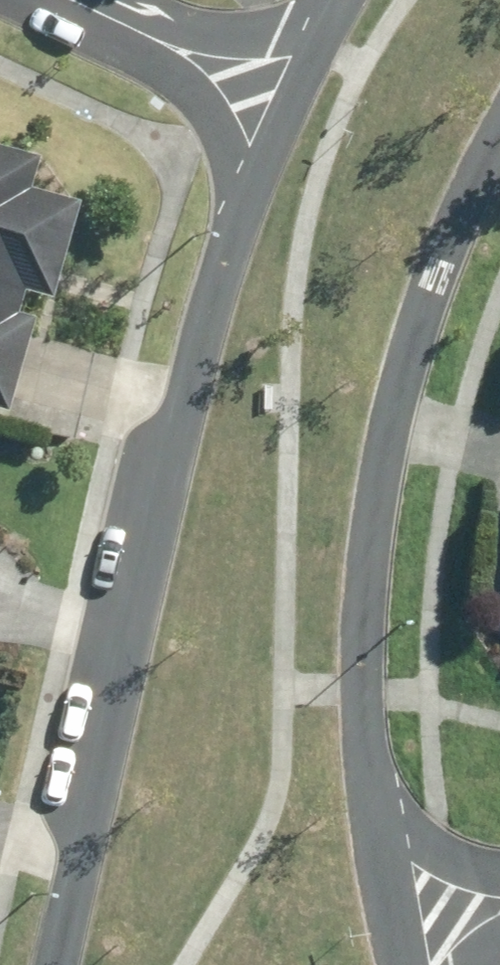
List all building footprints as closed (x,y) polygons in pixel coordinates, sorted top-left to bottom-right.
[(3,416),(27,321),(20,320),(26,295),(46,301),(72,201),(32,191),(40,158),(0,147),(0,415),(3,416)]
